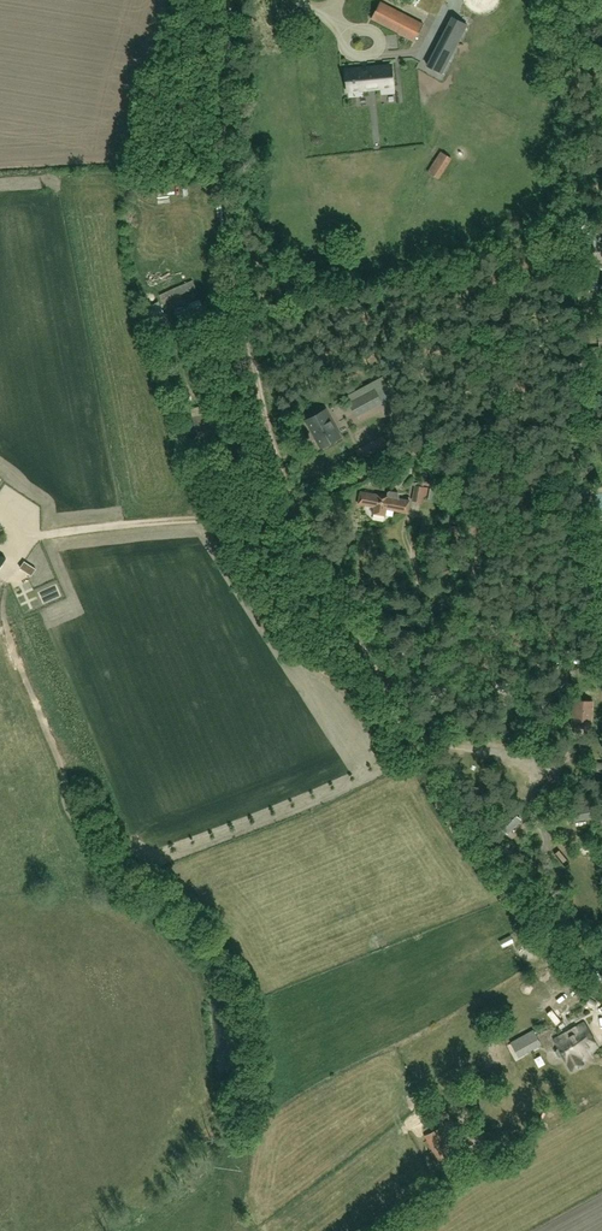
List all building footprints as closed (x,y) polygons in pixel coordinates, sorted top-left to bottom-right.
[(381,1),(372,19),(415,41),(424,24),(381,1)] [(435,51),(427,65),(442,73),(450,58),(468,25),(453,17),(435,51)] [(361,68),(346,70),(348,84),(348,90),(363,89),(380,87),(393,86),(393,82),(391,66),(369,68),(369,69),(361,69),(361,68)] [(439,179),(452,159),(440,152),(427,171),(439,179)] [(449,163),(441,183),(449,187),(458,166),(449,163)] [(591,276),(591,289),(601,289),(601,276),(591,276)] [(352,383),(342,388),(346,395),(356,389),(352,383)] [(349,403),(357,416),(382,402),(375,389),(349,403)] [(322,447),(341,437),(326,409),(307,420),(322,447)] [(430,488),(434,489),(434,483),(424,481),(415,483),(412,483),(412,486),(415,486),(412,502),(421,504),(423,497),(428,498),(430,488)] [(389,496),(377,494),(377,495),(361,492),(359,505),(374,508),(373,514),(385,517),(387,509),(408,513),(410,501),(398,499),(399,496),(390,494),(389,496)] [(589,499),(591,517),(601,515),(601,493),(593,495),(594,499),(589,499)] [(391,641),(410,645),(412,633),(391,629),(391,633),(393,634),(391,641)] [(556,667),(555,692),(568,692),(569,667),(556,667)] [(489,679),(495,691),(511,681),(506,673),(489,679)] [(443,682),(426,687),(430,700),(447,693),(443,682)] [(572,725),(591,727),(593,701),(574,700),(572,725)] [(594,774),(601,774),(601,764),(594,764),(594,774)] [(568,806),(570,822),(592,819),(589,803),(568,806)] [(497,825),(500,828),(508,835),(522,818),(512,809),(497,825)] [(515,942),(511,935),(499,941),(503,948),(515,942)] [(591,953),(585,935),(574,939),(581,957),(591,953)] [(510,955),(520,952),(516,944),(507,948),(510,955)] [(599,1048),(586,1024),(555,1041),(560,1049),(557,1053),(560,1058),(565,1058),(569,1066),(573,1072),(585,1065),(581,1059),(599,1048)] [(533,1031),(512,1042),(519,1055),(540,1044),(533,1031)] [(436,1128),(424,1134),(438,1160),(450,1153),(436,1128)]
